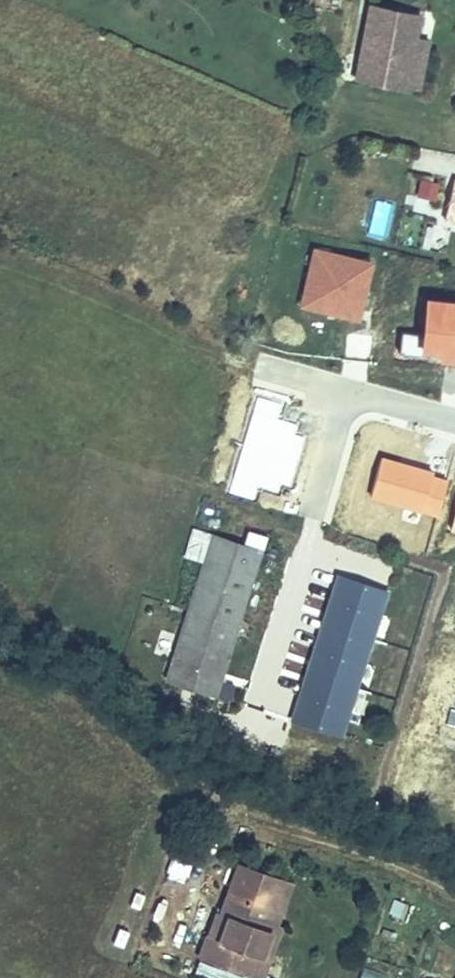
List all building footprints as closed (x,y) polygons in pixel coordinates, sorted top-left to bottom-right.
[(301,5),(336,13),(339,0),(303,0),(301,5)] [(354,75),(404,85),(418,8),(377,0),(368,0),(354,75)] [(433,200),(439,180),(419,175),(414,195),(433,200)] [(452,175),(443,215),(454,217),(454,175),(452,175)] [(383,238),(392,202),(375,198),(366,233),(383,238)] [(204,540),(160,678),(225,698),(231,680),(216,675),(254,555),(204,540)] [(334,579),(290,718),(354,738),(358,725),(343,720),(383,594),(334,579)] [(418,757),(454,768),(454,663),(449,661),(418,757)] [(190,947),(183,971),(202,977),(236,977),(239,968),(244,970),(250,946),(246,945),(263,891),(217,878),(202,928),(210,931),(204,951),(190,947)] [(236,977),(252,977),(264,936),(259,935),(272,894),(263,891),(246,945),(250,946),(244,970),(239,968),(236,977)] [(197,926),(190,947),(204,951),(210,931),(202,928),(197,926)]
